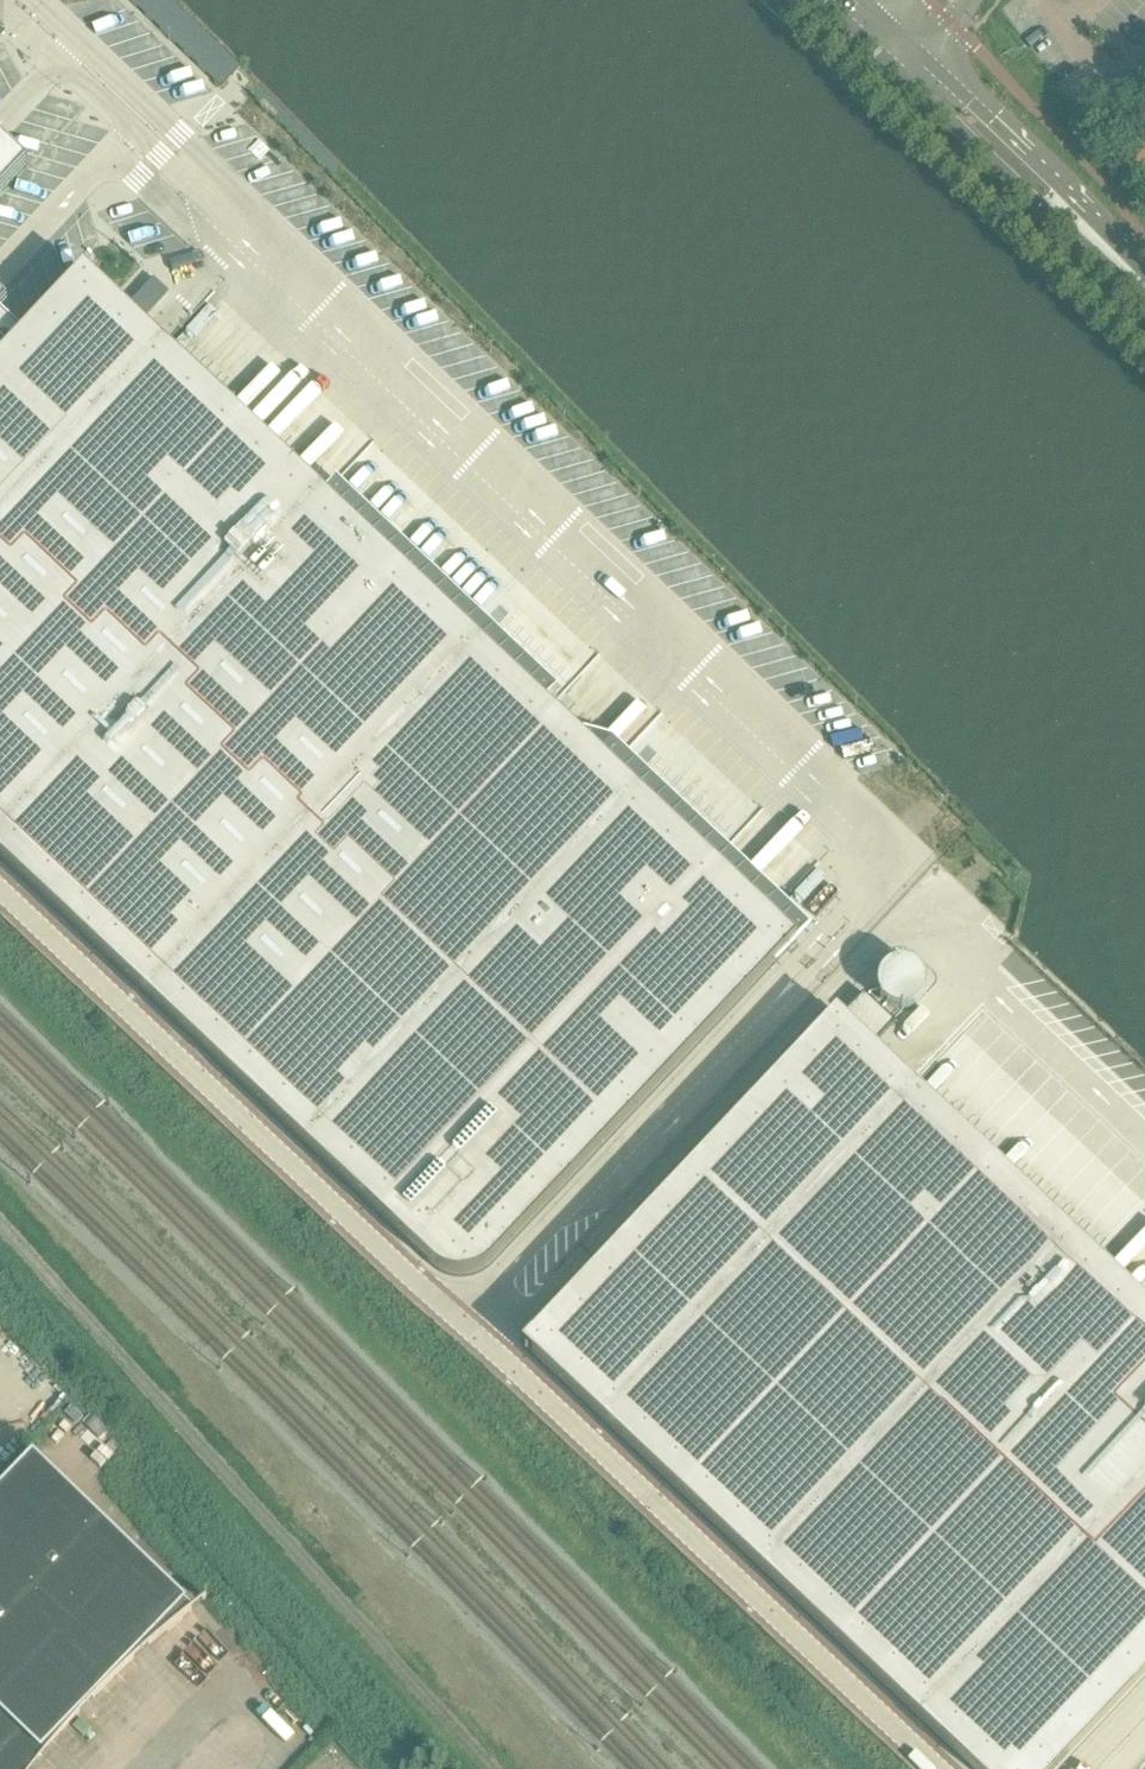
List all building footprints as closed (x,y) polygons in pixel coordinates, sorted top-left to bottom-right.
[(172,42),(221,89),(231,78),(240,68),(169,0),(129,0),(172,42)] [(0,137),(0,185),(24,160),(0,137)] [(86,942),(201,1049),(317,1159),(382,1220),(421,1257),(430,1266),(432,1267),(434,1269),(436,1271),(439,1272),(441,1273),(444,1274),(446,1275),(449,1276),(451,1277),(454,1277),(456,1277),(459,1278),(462,1278),(465,1278),(467,1277),(470,1277),(472,1276),(475,1275),(477,1274),(480,1273),(482,1272),(485,1271),(487,1269),(489,1267),(490,1266),(492,1264),(502,1254),(541,1213),(639,1109),(697,1046),(775,964),(796,942),(769,917),(715,866),(684,836),(578,737),(549,709),(486,649),(392,562),(324,497),(244,422),(165,347),(140,324),(135,319),(83,270),(50,305),(23,334),(21,336),(9,348),(0,358),(0,860),(86,942)] [(153,279),(131,302),(142,312),(135,319),(140,324),(168,293),(153,279)] [(9,348),(23,334),(0,313),(0,339),(9,348)] [(863,994),(844,1014),(875,1044),(894,1023),(871,1001),(863,994)] [(521,1346),(531,1356),(607,1427),(680,1496),(700,1515),(764,1576),(838,1645),(922,1724),(969,1768),(1059,1768),(1096,1730),(1115,1709),(1144,1677),(1144,1305),(1057,1222),(983,1152),(920,1092),(893,1067),(865,1040),(835,1013),(815,1034),(810,1039),(737,1117),(678,1180),(618,1243),(531,1336),(522,1345),(521,1346)] [(36,1764),(47,1750),(59,1736),(71,1722),(84,1708),(92,1699),(108,1683),(121,1670),(135,1657),(149,1645),(163,1633),(178,1621),(191,1610),(190,1609),(32,1456),(0,1490),(0,1768),(32,1768),(36,1764)]
